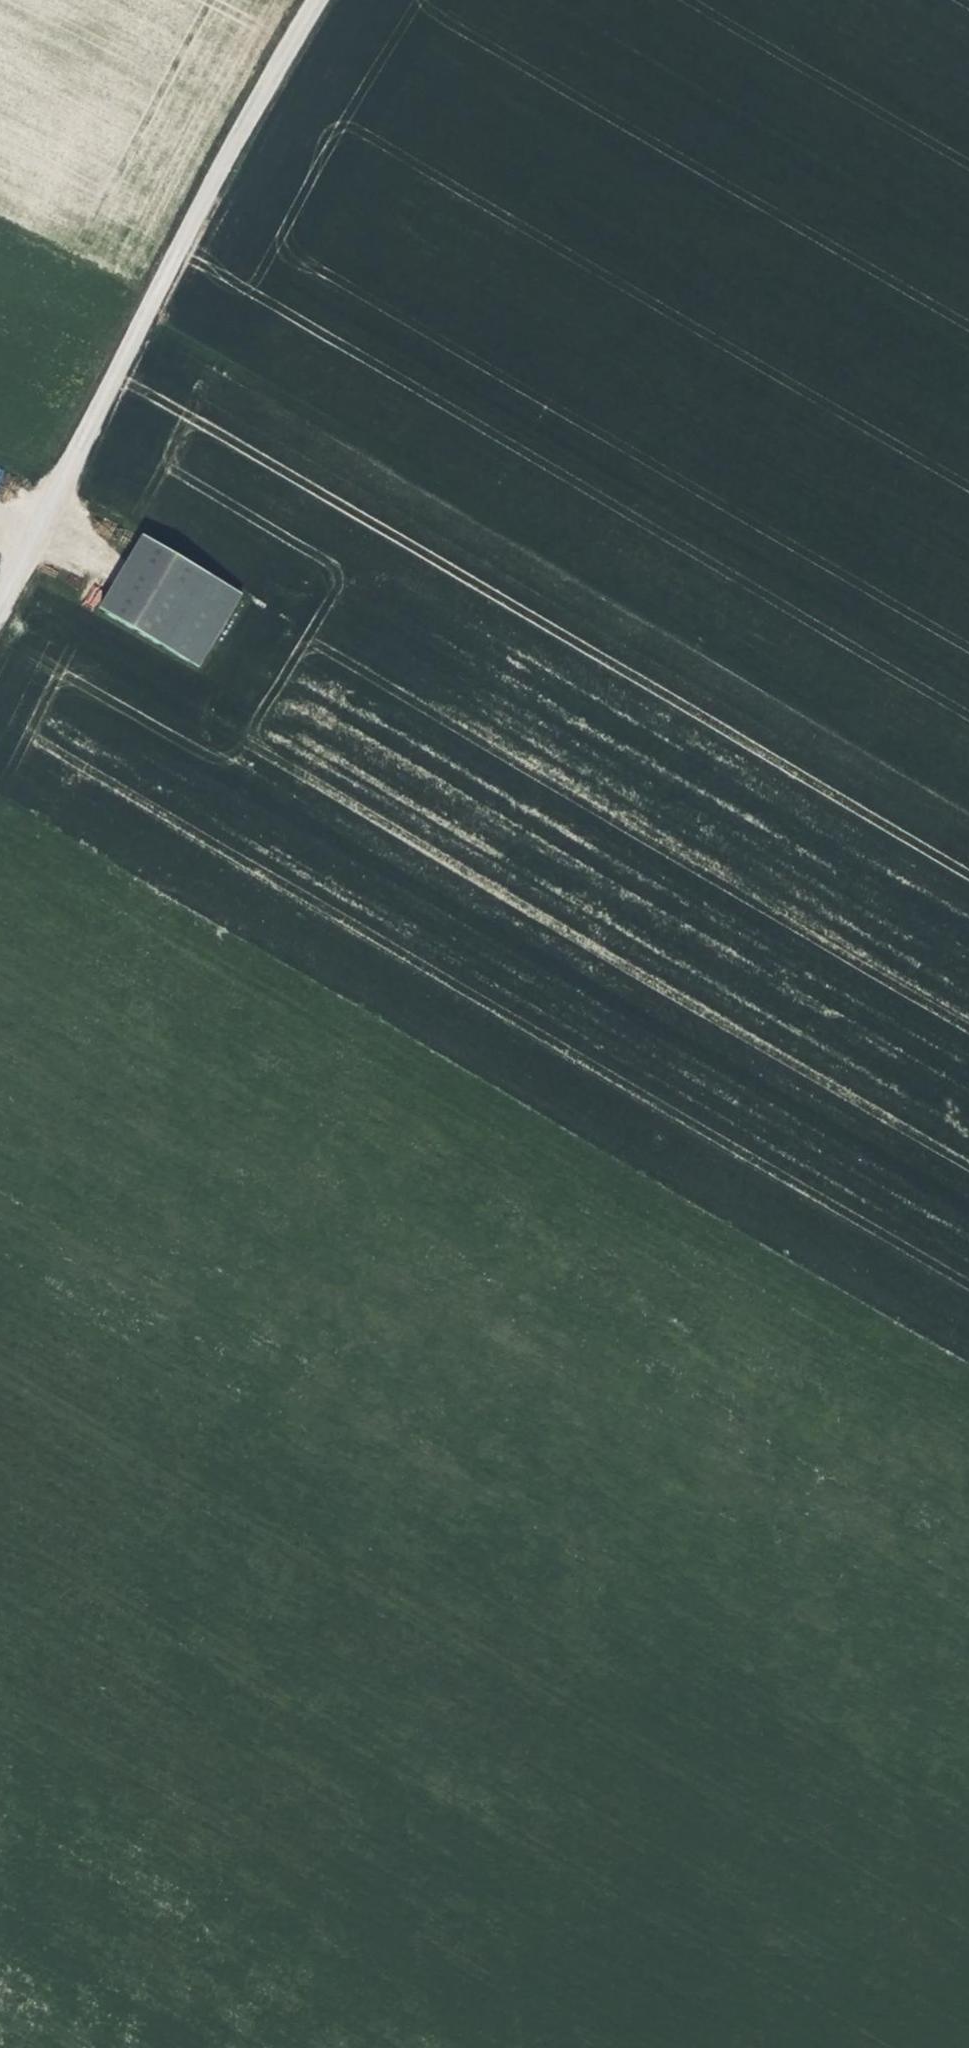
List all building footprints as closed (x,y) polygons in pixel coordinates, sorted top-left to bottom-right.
[(196,666),(240,593),(143,535),(98,609),(196,666)]
